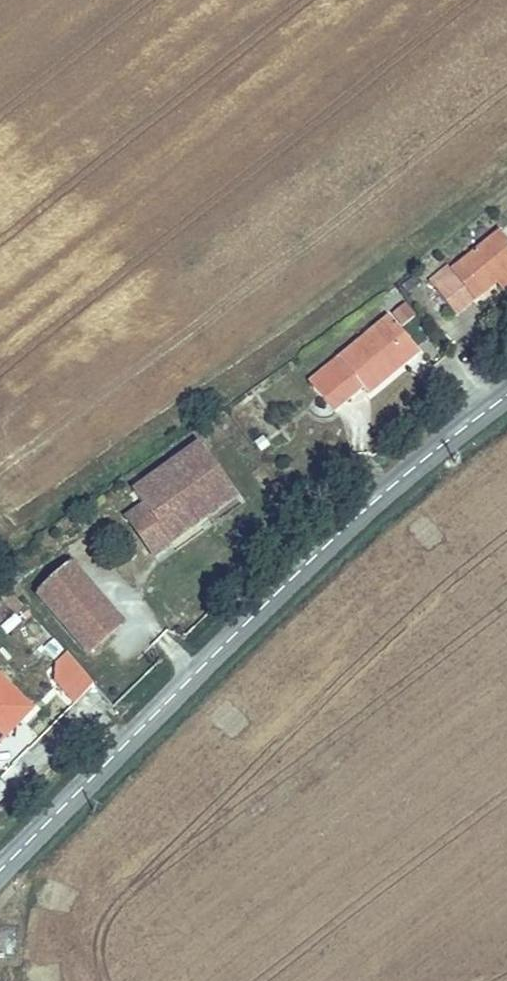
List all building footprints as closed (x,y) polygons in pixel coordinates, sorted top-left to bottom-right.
[(440,301),(463,329),(506,293),(506,251),(499,241),(451,281),(457,289),(440,301)] [(396,323),(336,367),(365,406),(366,409),(384,395),(381,390),(406,371),(411,376),(426,365),(396,323)] [(336,367),(321,378),(350,417),(365,406),(336,367)] [(350,417),(321,378),(300,393),(328,433),(350,417)] [(200,455),(132,502),(167,555),(236,509),(200,455)] [(66,565),(34,595),(91,660),(123,630),(66,565)] [(96,691),(74,667),(55,687),(78,710),(96,691)] [(0,683),(0,744),(16,728),(20,732),(34,718),(0,683)] [(16,728),(0,744),(0,751),(20,732),(16,728)] [(11,793),(0,782),(0,803),(11,793)]
